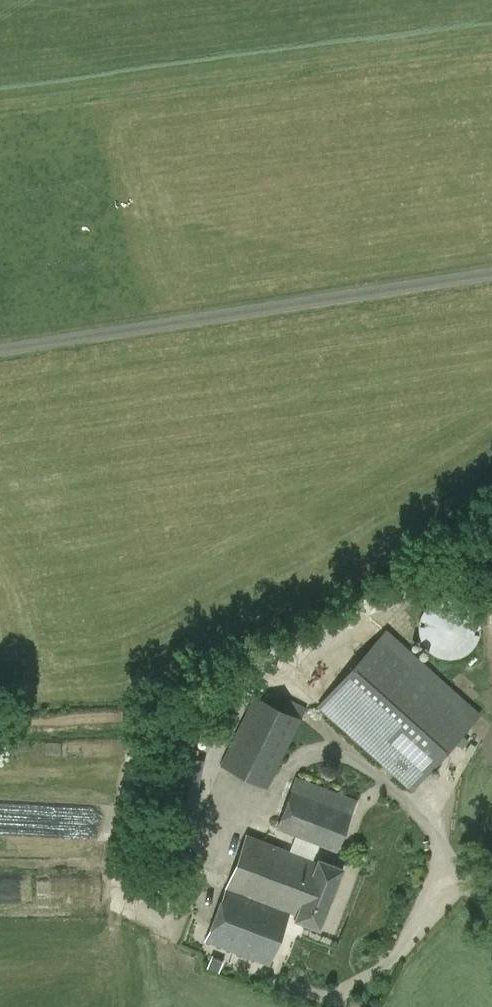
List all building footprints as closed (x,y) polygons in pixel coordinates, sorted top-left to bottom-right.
[(460,657),(468,652),(475,645),(479,637),(481,627),(479,617),(474,609),(467,602),(459,597),(449,596),(439,598),(431,602),(424,609),(420,618),(418,628),(420,637),(424,646),(431,653),(440,657),(450,659),(460,657)] [(412,791),(481,714),(386,628),(317,705),(412,791)] [(267,788),(301,719),(254,695),(220,764),(267,788)] [(337,852),(356,799),(296,776),(276,828),(337,852)] [(269,964),(288,917),(320,929),(344,868),(318,858),(317,862),(247,834),(206,940),(269,964)]
